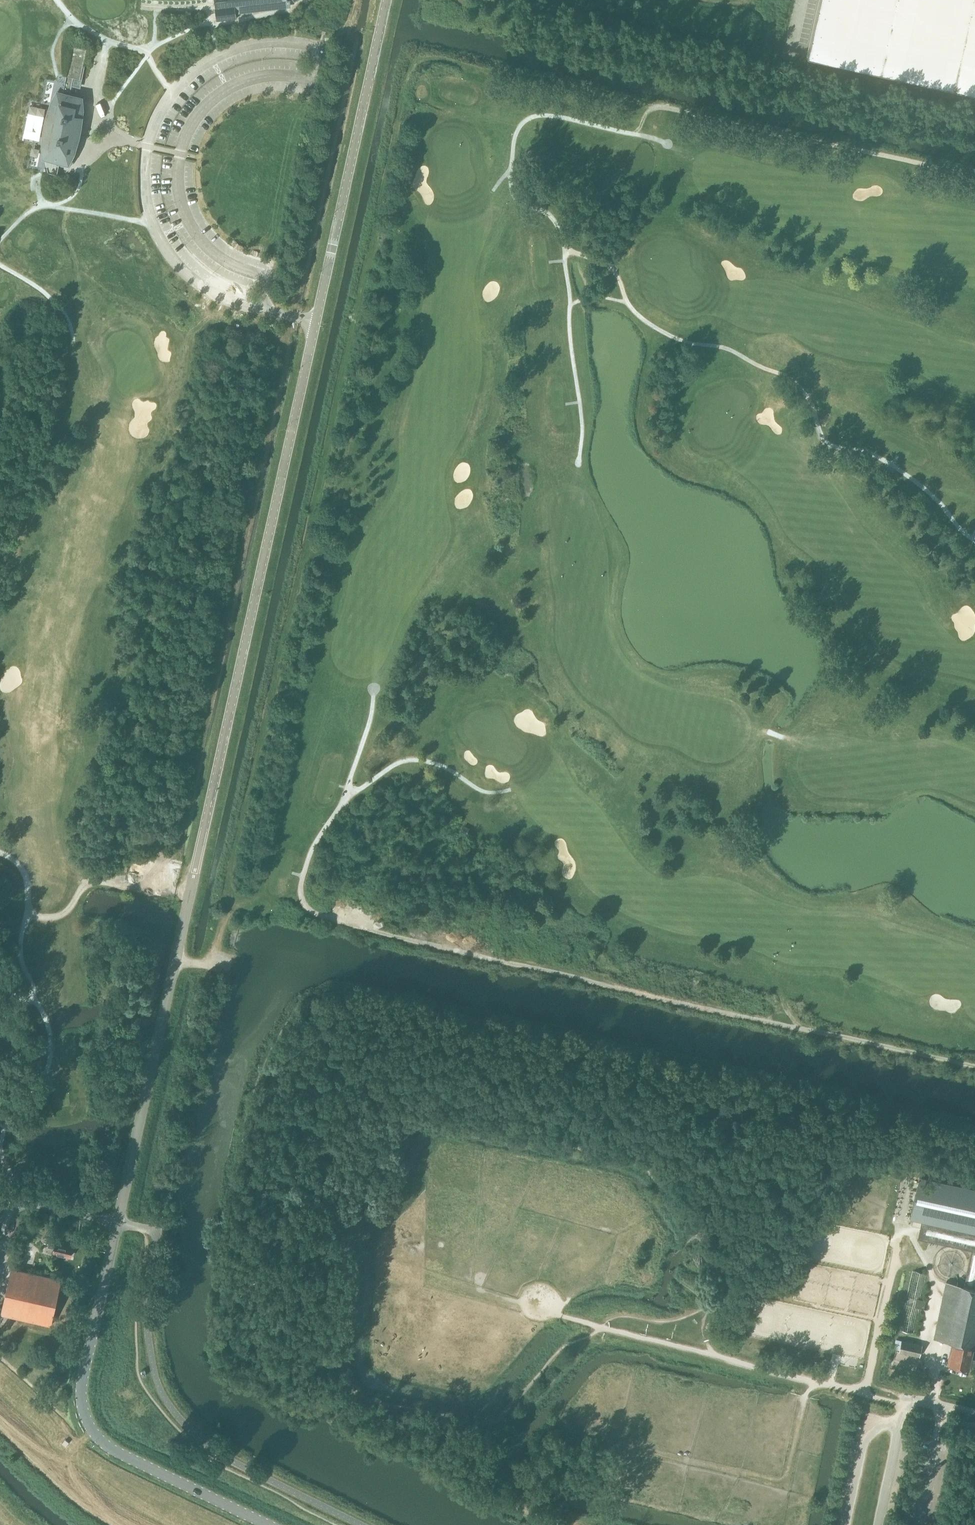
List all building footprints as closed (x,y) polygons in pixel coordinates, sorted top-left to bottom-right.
[(281,0),(235,0),(214,2),(215,13),(282,6),(281,0)] [(807,56),(974,93),(974,0),(819,0),(807,56)] [(80,99),(76,98),(69,96),(71,86),(78,87),(80,79),(86,48),(72,45),(65,80),(62,92),(62,95),(60,95),(58,94),(57,94),(52,103),(49,111),(48,111),(45,119),(43,129),(42,138),(44,138),(43,147),(44,157),(45,159),(46,167),(47,172),(58,175),(59,174),(57,173),(59,160),(67,162),(72,153),(76,154),(80,144),(77,144),(79,137),(82,137),(83,132),(84,127),(81,126),(82,119),(85,119),(85,109),(81,108),(80,99)] [(546,201),(550,195),(545,190),(540,196),(546,201)] [(920,1176),(910,1219),(921,1221),(918,1238),(971,1250),(964,1285),(974,1288),(974,1189),(920,1176)] [(53,1248),(53,1252),(71,1256),(73,1244),(63,1242),(63,1241),(45,1237),(44,1243),(48,1243),(48,1247),(53,1248)] [(11,1267),(1,1313),(51,1325),(61,1279),(11,1267)] [(926,1301),(925,1300),(922,1300),(927,1274),(915,1271),(900,1331),(914,1333),(920,1308),(924,1309),(926,1301)] [(974,1346),(974,1288),(964,1285),(946,1282),(934,1337),(952,1341),(948,1364),(969,1369),(970,1366),(974,1368),(974,1367),(974,1359),(972,1358),(974,1346)] [(919,1357),(922,1344),(902,1339),(899,1352),(919,1357)]
